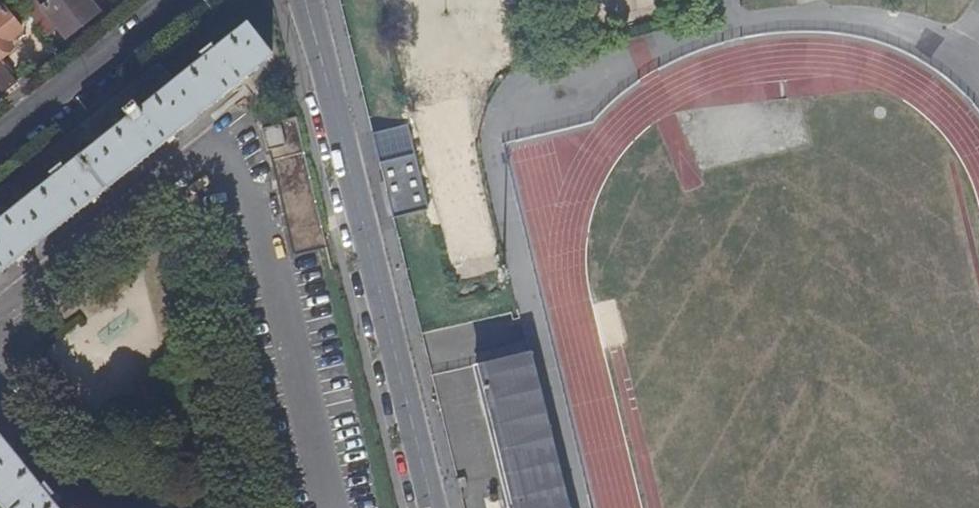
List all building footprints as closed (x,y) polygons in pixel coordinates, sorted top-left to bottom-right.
[(33,21),(43,34),(54,26),(64,38),(98,12),(88,0),(53,0),(41,9),(34,0),(16,0),(17,1),(33,21)] [(11,47),(7,42),(33,21),(17,1),(5,11),(0,5),(0,57),(11,47)] [(155,67),(0,191),(0,269),(269,54),(246,23),(211,49),(207,45),(195,55),(199,59),(168,84),(155,67)] [(2,95),(15,84),(0,66),(0,92),(2,95)] [(294,251),(327,244),(295,114),(277,119),(278,125),(264,128),(260,129),(265,148),(268,148),(294,251)] [(263,122),(264,128),(278,125),(277,119),(263,122)] [(379,165),(415,156),(408,127),(372,136),(379,165)] [(393,220),(429,211),(415,156),(379,165),(393,220)] [(517,507),(567,507),(530,352),(482,364),(517,507)] [(7,507),(57,507),(50,498),(53,495),(47,486),(42,489),(0,436),(0,499),(7,507)]
